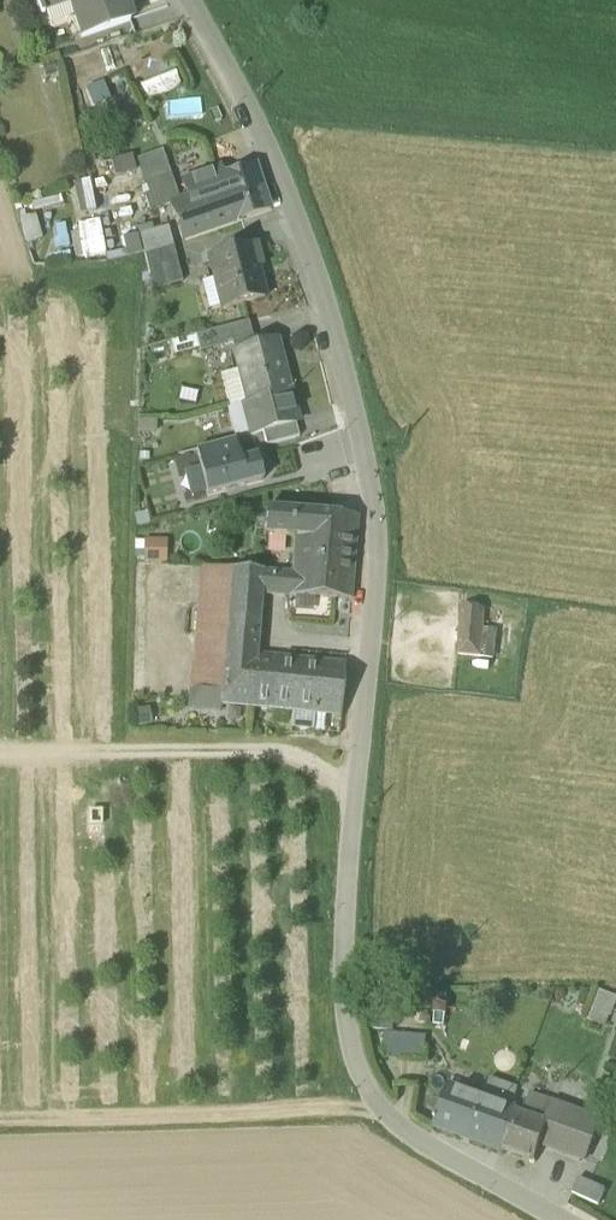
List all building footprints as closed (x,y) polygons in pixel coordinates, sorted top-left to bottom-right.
[(41,16),(44,15),(42,8),(64,0),(35,0),(41,16)] [(87,36),(130,21),(123,0),(74,0),(87,36)] [(149,96),(182,84),(178,71),(144,82),(149,96)] [(93,102),(128,93),(123,77),(89,86),(93,102)] [(135,142),(141,165),(153,161),(166,161),(159,135),(135,142)] [(141,165),(146,180),(170,172),(166,161),(153,161),(141,165)] [(173,208),(184,239),(271,209),(256,165),(221,176),(219,169),(183,181),(189,198),(184,200),(173,208)] [(145,195),(151,210),(180,201),(170,172),(146,180),(145,180),(150,194),(145,195)] [(113,193),(121,218),(135,213),(127,187),(113,193)] [(103,222),(71,227),(75,248),(107,243),(103,222)] [(138,236),(142,252),(173,245),(168,228),(138,236)] [(210,257),(223,309),(264,298),(256,268),(261,266),(256,245),(210,257)] [(144,254),(153,290),(182,283),(173,247),(144,254)] [(232,343),(234,350),(255,345),(249,321),(209,332),(214,348),(232,343)] [(200,351),(214,348),(209,332),(196,336),(200,351)] [(239,371),(247,403),(290,393),(282,362),(279,362),(276,348),(278,347),(276,339),(255,345),(234,350),(239,371)] [(247,403),(239,371),(221,375),(230,409),(243,406),(243,404),(247,403)] [(298,423),(290,393),(247,403),(243,404),(243,406),(249,429),(251,435),(263,432),(295,424),(298,423)] [(233,433),(249,429),(243,406),(230,409),(227,410),(233,433)] [(263,432),(266,446),(299,438),(295,424),(263,432)] [(234,440),(196,450),(200,464),(199,464),(200,468),(206,493),(207,496),(263,481),(262,476),(264,473),(262,464),(258,461),(257,457),(240,462),(238,454),(237,454),(234,440)] [(192,497),(206,493),(200,468),(185,472),(192,497)] [(290,559),(293,559),(354,564),(357,517),(265,510),(263,536),(293,538),(290,559)] [(146,538),(145,561),(168,562),(169,539),(146,538)] [(351,600),(354,564),(293,559),(292,573),(232,570),(227,626),(226,643),(256,646),(261,595),(351,600)] [(202,567),(197,623),(227,626),(232,570),(202,567)] [(458,654),(480,657),(483,628),(484,608),(462,606),(458,654)] [(226,643),(227,626),(197,623),(193,677),(192,677),(190,701),(189,701),(194,707),(218,709),(224,705),(220,704),(226,643)] [(495,629),(483,628),(480,657),(493,658),(495,629)] [(254,668),(256,646),(226,643),(220,704),(224,705),(293,711),(316,713),(341,716),(346,661),(275,655),(269,659),(267,670),(254,668)] [(315,731),(316,713),(293,711),(291,730),(315,731)] [(606,1026),(611,1012),(613,1012),(615,1003),(615,997),(597,990),(586,1019),(606,1026)] [(372,1028),(393,1030),(394,1010),(374,1009),(372,1028)] [(383,1062),(422,1065),(424,1037),(385,1033),(383,1062)] [(448,1087),(474,1096),(479,1082),(453,1073),(448,1087)] [(483,1100),(515,1111),(514,1095),(517,1089),(490,1080),(483,1100)] [(501,1149),(501,1148),(515,1111),(483,1100),(474,1096),(448,1087),(434,1125),(501,1149)] [(530,1095),(523,1114),(548,1123),(542,1137),(553,1140),(550,1148),(569,1155),(578,1131),(594,1137),(600,1121),(548,1102),(548,1101),(530,1095)] [(534,1160),(542,1137),(548,1123),(523,1114),(515,1111),(501,1148),(534,1160)] [(569,1155),(585,1161),(594,1137),(578,1131),(569,1155)] [(572,1193),(598,1205),(605,1190),(579,1178),(572,1193)]
